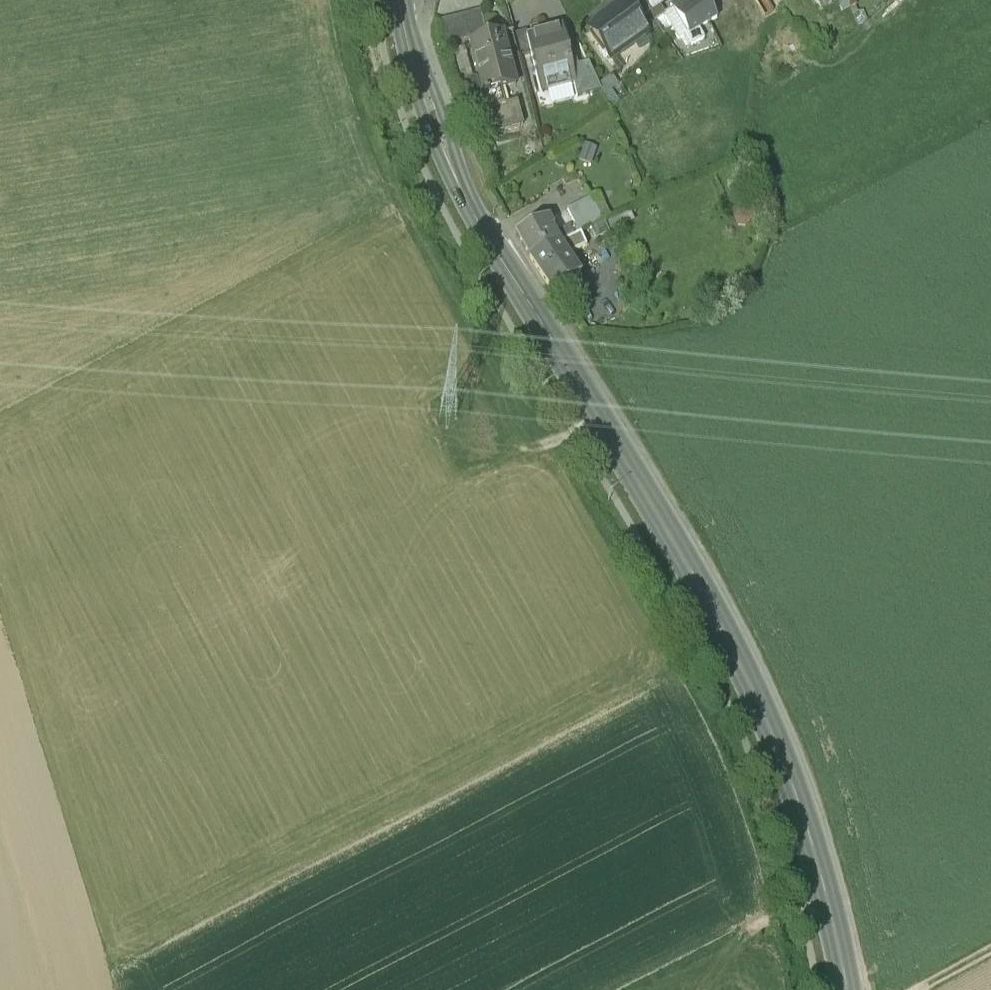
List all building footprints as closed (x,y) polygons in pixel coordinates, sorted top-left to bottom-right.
[(611,7),(614,11),(591,27),(612,56),(648,30),(639,17),(627,0),(620,0),(611,7)] [(639,17),(650,9),(644,0),(627,0),(639,17)] [(656,12),(663,7),(667,5),(663,0),(647,0),(656,12)] [(676,5),(672,7),(674,12),(679,9),(688,29),(716,13),(709,0),(674,0),(676,5)] [(814,13),(822,8),(817,0),(806,0),(814,13)] [(822,8),(823,9),(838,0),(817,0),(822,8)] [(480,7),(441,16),(447,40),(471,34),(472,38),(487,34),(480,7)] [(675,22),(663,7),(656,12),(668,27),(675,22)] [(529,32),(527,32),(531,50),(541,86),(574,78),(577,77),(575,68),(567,39),(563,40),(559,24),(529,32)] [(527,26),(514,29),(520,53),(531,50),(527,32),(529,32),(527,26)] [(472,38),(471,38),(484,91),(481,92),(491,131),(522,124),(517,102),(505,105),(501,88),(516,84),(502,30),(472,38)] [(591,65),(575,68),(577,77),(574,78),(578,93),(602,88),(591,65)] [(548,218),(517,233),(531,255),(559,241),(555,233),(553,227),(554,227),(548,218)] [(576,223),(555,233),(559,241),(575,234),(574,231),(579,228),(576,223)] [(559,241),(531,255),(554,290),(568,281),(571,286),(579,281),(576,276),(581,273),(569,254),(589,245),(581,231),(575,234),(559,241)]
